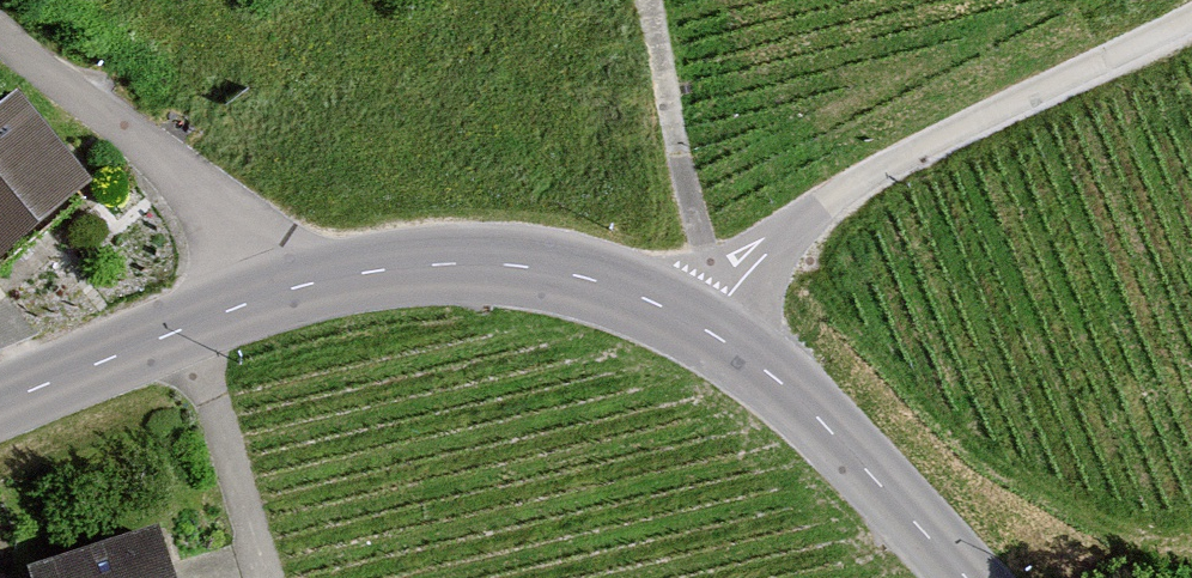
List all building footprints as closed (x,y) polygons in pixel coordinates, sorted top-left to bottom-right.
[(0,112),(0,251),(86,179),(17,97),(0,112)] [(27,571),(30,577),(173,577),(155,528),(27,571)]
